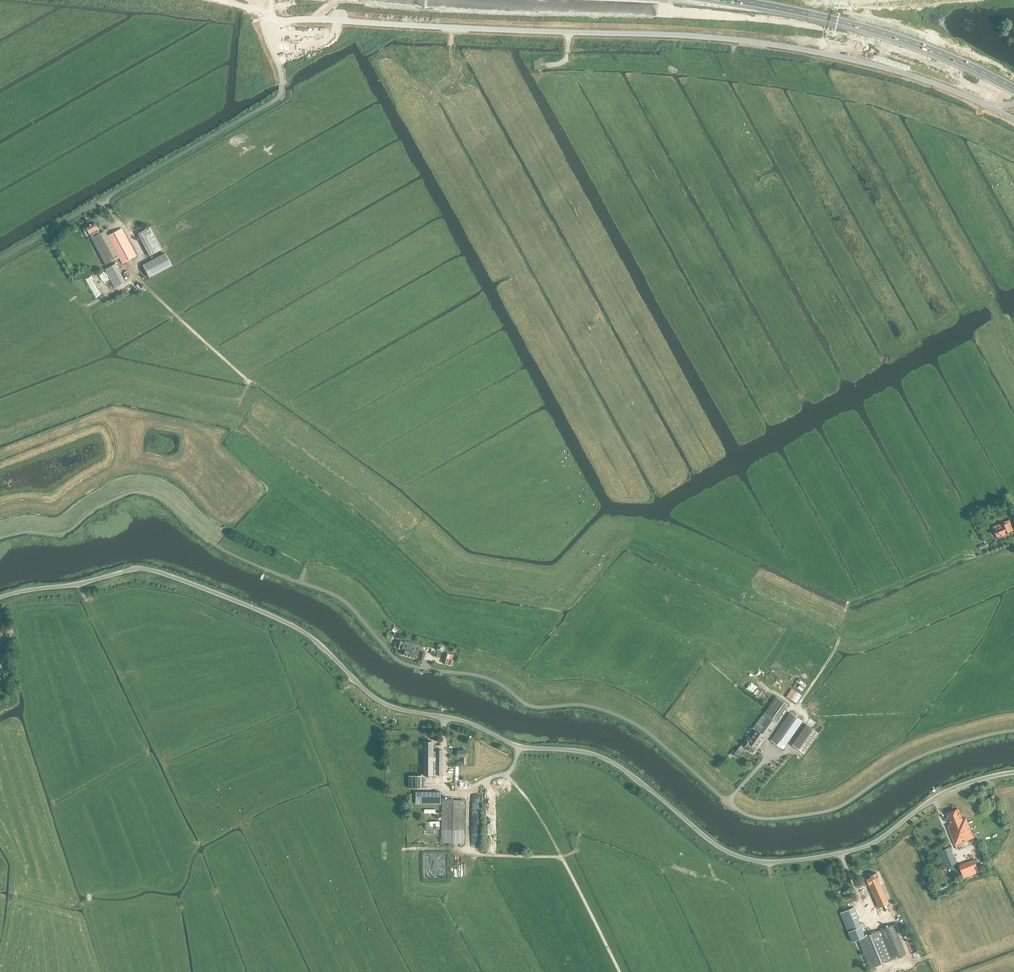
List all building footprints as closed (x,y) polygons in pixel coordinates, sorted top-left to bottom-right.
[(98,230),(94,222),(86,227),(90,234),(89,234),(106,264),(114,260),(98,230)] [(151,227),(138,233),(149,255),(162,249),(151,227)] [(122,263),(136,256),(122,229),(107,236),(122,263)] [(165,252),(142,264),(150,277),(172,265),(165,252)] [(116,263),(105,269),(114,287),(126,281),(116,263)] [(994,529),(997,537),(1006,533),(1013,530),(1013,529),(1010,520),(993,527),(994,529)] [(972,531),(971,538),(976,548),(981,546),(977,536),(976,536),(974,531),(972,531)] [(415,658),(417,652),(413,651),(414,650),(413,650),(414,647),(415,647),(415,646),(404,643),(402,649),(406,651),(405,655),(415,658)] [(451,665),(454,655),(445,653),(443,663),(451,665)] [(786,697),(796,703),(801,695),(791,689),(786,697)] [(788,704),(776,696),(761,717),(761,716),(756,722),(753,728),(756,730),(745,746),(753,752),(764,736),(766,737),(776,723),(775,723),(788,704)] [(802,721),(790,712),(771,740),(783,749),(802,721)] [(818,733),(806,724),(792,745),(804,753),(818,733)] [(442,774),(443,749),(437,749),(437,751),(433,751),(434,742),(424,741),(423,774),(433,774),(433,756),(436,756),(436,774),(442,774)] [(466,756),(467,750),(458,750),(457,756),(463,756),(462,764),(466,764),(466,756)] [(409,775),(409,787),(421,787),(421,775),(409,775)] [(441,803),(441,791),(416,791),(416,803),(441,803)] [(496,793),(487,793),(487,814),(496,814),(496,793)] [(464,843),(464,830),(464,800),(454,800),(454,799),(445,799),(445,800),(442,800),(442,843),(464,843)] [(955,845),(973,838),(966,818),(962,819),(958,809),(947,813),(951,823),(947,825),(955,845)] [(440,820),(426,820),(426,829),(424,829),(424,833),(435,832),(434,828),(440,828),(440,820)] [(948,848),(937,852),(943,868),(954,864),(948,848)] [(964,878),(980,872),(975,859),(959,865),(964,878)] [(888,903),(878,880),(879,880),(876,873),(869,876),(870,877),(866,878),(879,907),(888,903)] [(840,913),(852,942),(865,936),(853,908),(840,913)] [(893,925),(881,930),(865,936),(858,939),(870,967),(904,953),(893,925)]
